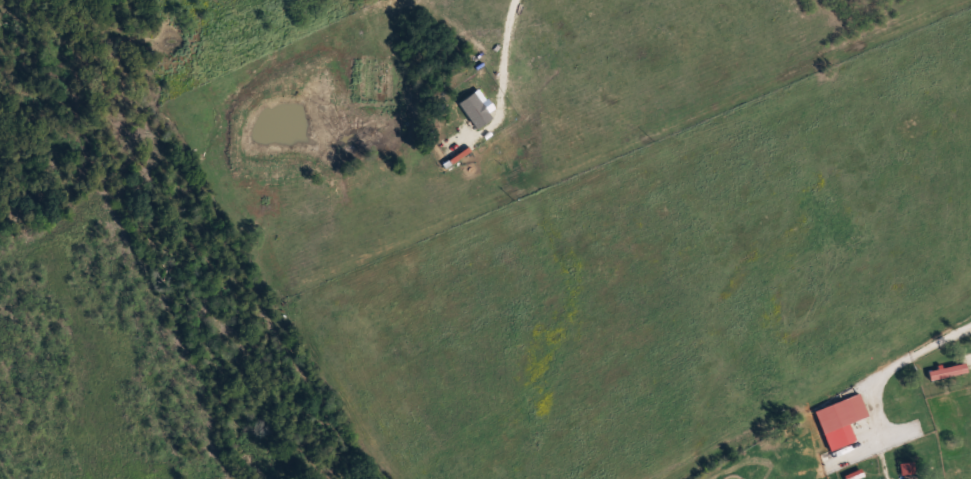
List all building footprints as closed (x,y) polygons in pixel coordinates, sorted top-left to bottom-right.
[(924,370),(927,380),(964,371),(961,361),(924,370)]
